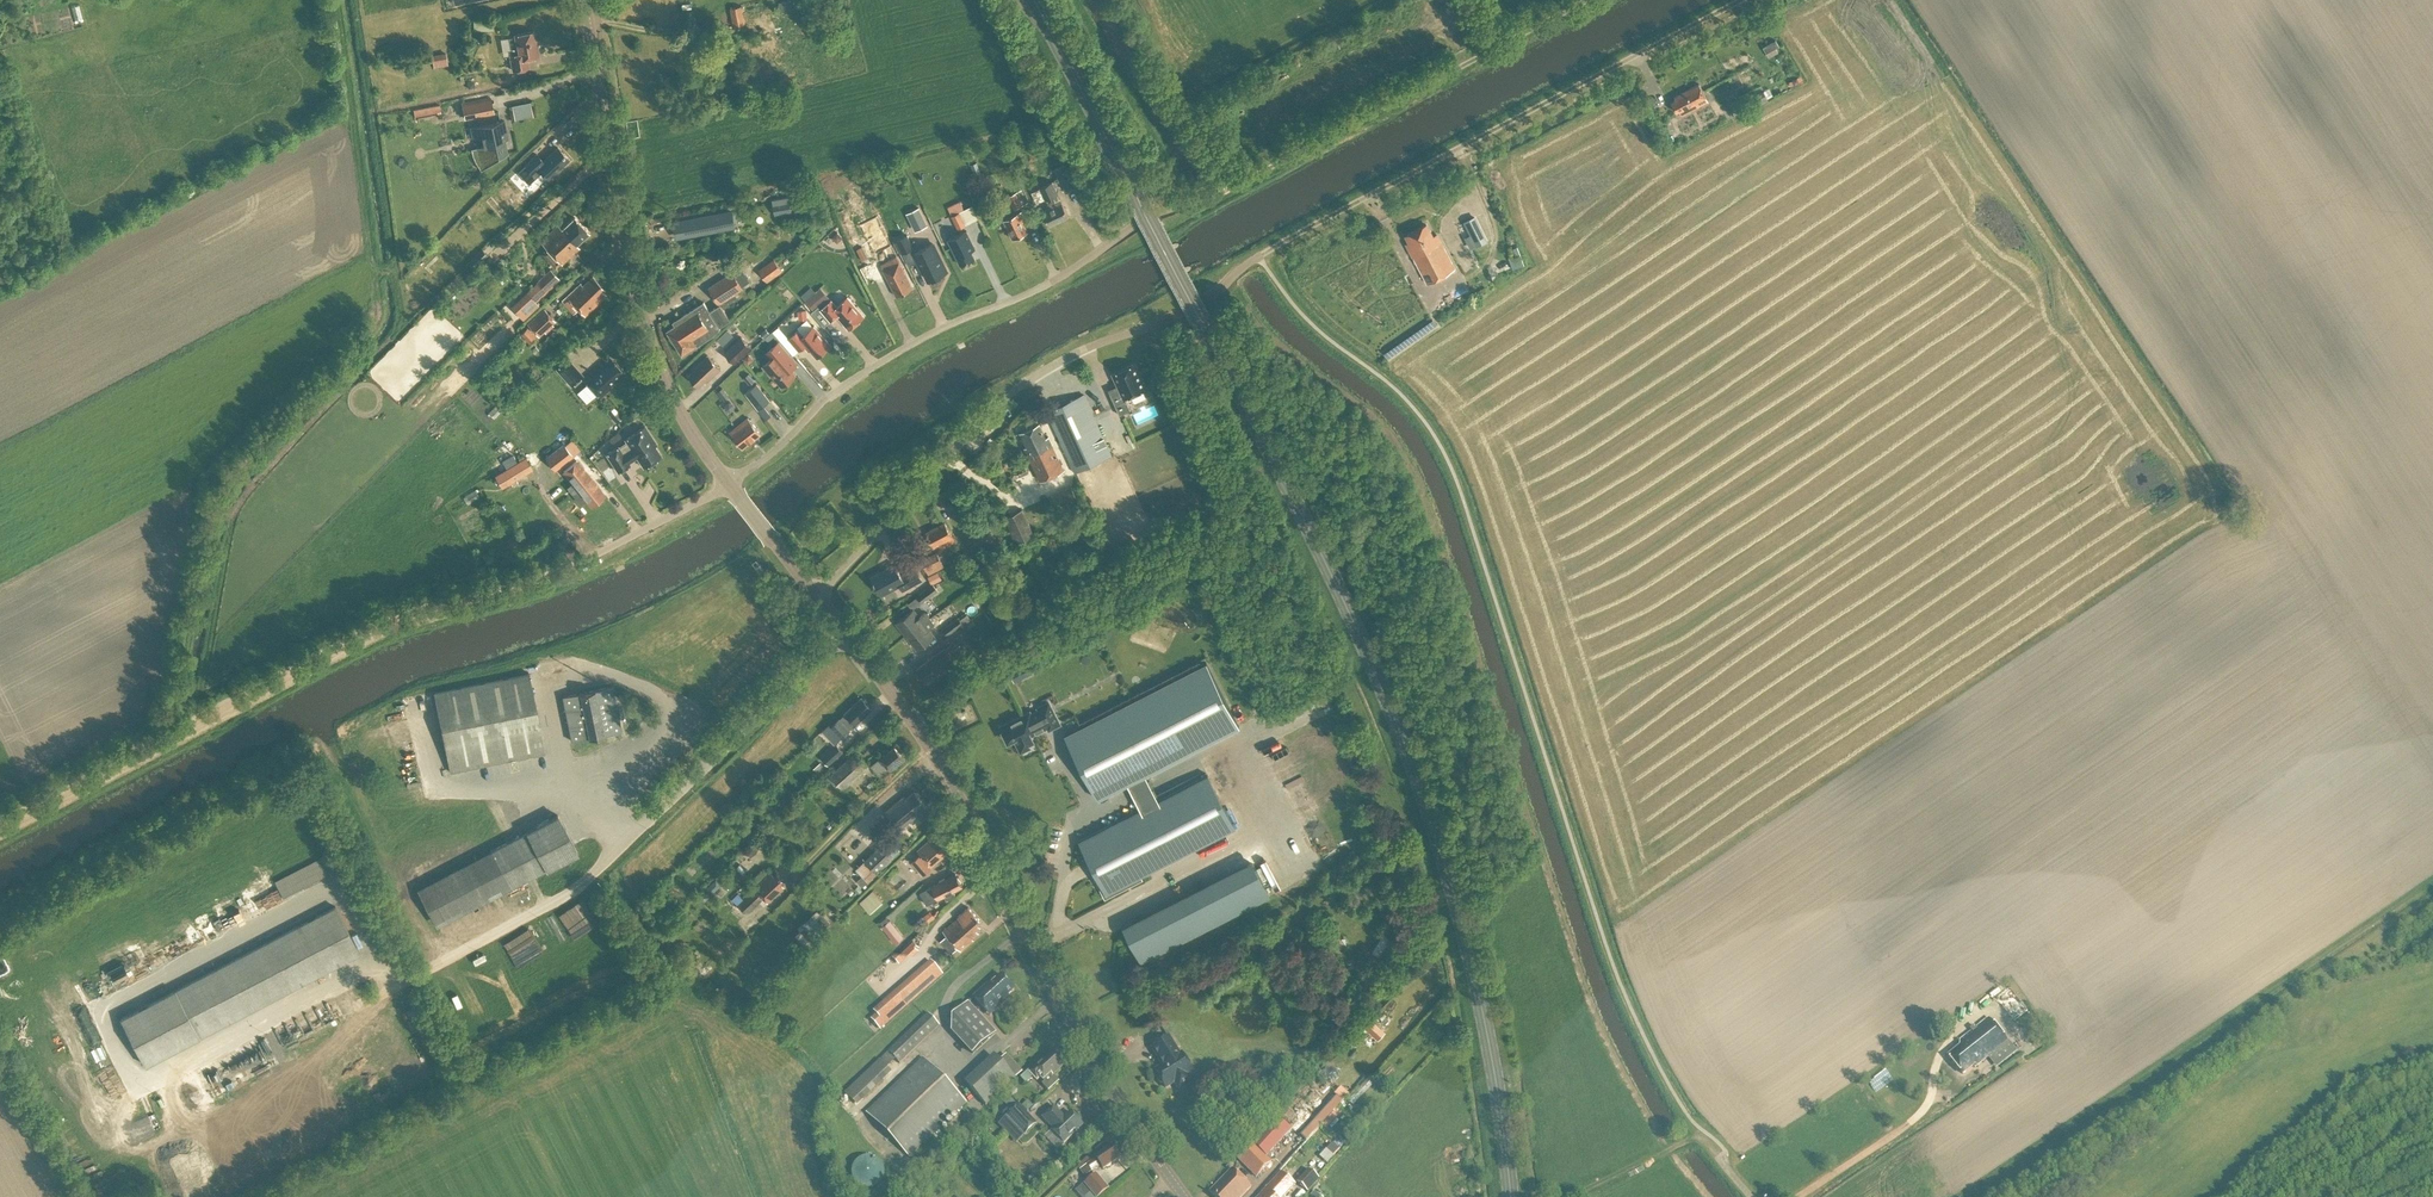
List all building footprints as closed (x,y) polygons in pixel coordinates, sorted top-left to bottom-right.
[(796,10),(795,9),(809,6),(807,0),(800,0),(793,2),(793,0),(790,0),(779,3),(781,14),(796,10)] [(733,24),(746,23),(744,3),(731,5),(733,24)] [(515,36),(508,38),(511,54),(510,55),(512,70),(529,67),(527,57),(539,55),(537,45),(536,45),(533,30),(514,34),(515,36)] [(1775,38),(1762,44),(1768,57),(1780,51),(1775,38)] [(434,68),(448,65),(446,52),(432,55),(434,68)] [(1698,85),(1674,97),(1676,100),(1670,103),(1676,112),(1679,111),(1681,115),(1707,102),(1698,85)] [(462,104),(465,118),(478,115),(481,114),(481,115),(493,112),(490,98),(462,104)] [(533,114),(531,100),(512,103),(515,118),(533,114)] [(498,153),(509,151),(506,137),(507,137),(503,118),(472,125),(474,136),(481,134),(484,144),(471,147),(475,158),(481,168),(498,153)] [(526,164),(517,172),(525,181),(528,184),(542,171),(548,178),(569,159),(557,146),(543,160),(536,152),(524,163),(526,164)] [(1012,162),(1015,171),(1025,166),(1022,158),(1012,162)] [(1055,168),(1065,190),(1076,185),(1066,163),(1055,168)] [(1043,211),(1050,226),(1069,216),(1052,181),(1040,187),(1046,199),(1053,196),(1055,201),(1047,204),(1049,208),(1043,211)] [(1008,196),(1014,209),(1022,205),(1016,192),(1008,196)] [(958,229),(966,225),(960,212),(963,210),(959,202),(947,207),(951,216),(958,229)] [(919,207),(906,214),(915,231),(927,224),(919,207)] [(1022,219),(1026,217),(1023,210),(1004,220),(1013,239),(1028,231),(1022,219)] [(734,225),(732,211),(674,222),(677,236),(734,225)] [(580,248),(577,244),(589,232),(575,218),(563,230),(558,225),(541,242),(562,264),(580,248)] [(1409,242),(1406,243),(1427,283),(1455,269),(1437,235),(1433,238),(1426,224),(1406,235),(1409,242)] [(949,239),(961,264),(975,258),(969,245),(973,243),(967,231),(949,239)] [(925,271),(929,280),(947,271),(933,243),(916,252),(907,235),(897,240),(903,253),(911,249),(923,272),(925,271)] [(897,257),(881,264),(897,296),(913,288),(897,257)] [(759,270),(767,282),(783,270),(774,259),(759,270)] [(550,269),(511,306),(519,314),(524,320),(541,304),(536,298),(544,291),(545,291),(559,278),(550,269)] [(720,303),(744,288),(743,286),(750,281),(743,271),(736,276),(734,272),(709,288),(720,305),(710,311),(704,303),(675,322),(677,326),(669,332),(684,355),(715,335),(722,328),(721,327),(731,320),(720,303)] [(582,285),(568,297),(563,302),(573,314),(579,309),(585,316),(607,295),(603,291),(605,289),(594,277),(584,286),(582,285)] [(815,293),(805,301),(814,311),(823,302),(815,293)] [(837,315),(849,329),(864,316),(848,297),(837,306),(832,300),(821,309),(831,321),(837,315)] [(528,325),(539,336),(556,321),(545,309),(528,325)] [(799,330),(789,338),(799,350),(806,344),(817,356),(831,344),(814,325),(804,335),(799,330)] [(536,337),(527,327),(520,333),(530,343),(536,337)] [(725,353),(735,364),(753,347),(743,337),(725,353)] [(771,349),(776,355),(763,366),(771,376),(773,376),(782,387),(796,375),(785,362),(791,356),(779,342),(771,349)] [(697,369),(690,375),(700,386),(706,381),(708,382),(721,369),(709,356),(696,367),(697,369)] [(572,385),(583,375),(569,359),(558,369),(572,385)] [(588,382),(577,392),(587,403),(598,394),(601,397),(612,387),(610,386),(625,373),(612,359),(598,372),(596,370),(585,379),(588,382)] [(1114,373),(1123,393),(1112,398),(1119,415),(1130,410),(1124,397),(1145,387),(1137,371),(1138,370),(1135,365),(1132,364),(1128,366),(1127,367),(1114,373)] [(745,393),(759,410),(770,401),(757,384),(745,393)] [(1075,472),(1112,455),(1084,394),(1047,411),(1075,472)] [(748,418),(730,432),(743,448),(761,434),(748,418)] [(1028,446),(1024,447),(1040,479),(1064,468),(1048,436),(1045,437),(1038,423),(1021,431),(1028,446)] [(645,426),(624,439),(626,441),(618,447),(618,446),(606,454),(618,472),(630,464),(623,454),(631,449),(643,467),(661,455),(655,445),(657,444),(645,426)] [(563,444),(545,458),(555,470),(573,456),(580,450),(572,440),(565,445),(563,444)] [(586,498),(591,505),(604,495),(577,460),(564,470),(579,490),(574,494),(581,503),(586,498)] [(526,474),(518,461),(495,475),(502,488),(526,474)] [(1051,493),(1057,508),(1078,499),(1072,485),(1051,493)] [(1004,517),(1017,543),(1035,535),(1022,509),(1004,517)] [(483,512),(461,523),(466,532),(488,521),(483,512)] [(944,522),(926,532),(933,546),(939,543),(941,547),(954,541),(944,522)] [(929,575),(944,566),(937,552),(921,560),(929,575)] [(895,564),(871,577),(881,596),(900,586),(903,591),(922,581),(915,567),(901,575),(895,564)] [(933,583),(917,596),(922,603),(938,590),(933,583)] [(913,608),(896,621),(906,635),(930,619),(924,611),(918,616),(913,608)] [(948,635),(963,623),(959,617),(943,629),(948,635)] [(930,619),(906,635),(916,649),(934,636),(928,628),(933,624),(930,619)] [(943,649),(917,667),(927,681),(969,650),(964,643),(947,655),(943,649)] [(1028,660),(1009,667),(1014,680),(1033,673),(1028,660)] [(1066,736),(1099,801),(1129,786),(1142,811),(1160,802),(1147,776),(1240,728),(1207,664),(1066,736)] [(434,692),(451,773),(545,753),(529,673),(434,692)] [(612,687),(563,697),(572,741),(621,731),(612,687)] [(839,718),(830,726),(841,737),(849,729),(848,728),(854,723),(855,724),(871,709),(867,704),(867,702),(865,699),(863,699),(861,697),(844,713),(845,713),(839,718)] [(1030,712),(1001,727),(1008,741),(1014,738),(1019,747),(1021,751),(1030,747),(1027,742),(1033,740),(1030,735),(1037,732),(1048,726),(1049,729),(1060,724),(1048,702),(1038,707),(1039,710),(1031,714),(1030,712)] [(1280,734),(1308,722),(1306,717),(1277,729),(1280,734)] [(890,770),(905,757),(898,750),(899,747),(896,743),(887,751),(885,748),(877,754),(880,757),(870,765),(880,777),(889,769),(890,770)] [(836,744),(822,757),(829,765),(843,752),(836,744)] [(855,752),(830,774),(843,788),(867,767),(855,752)] [(975,777),(981,790),(987,787),(981,774),(975,777)] [(1142,811),(1080,842),(1106,893),(1235,827),(1209,777),(1160,802),(1142,811)] [(904,797),(885,812),(899,829),(918,814),(921,817),(930,810),(915,791),(905,798),(904,797)] [(1301,817),(1315,809),(1309,799),(1296,806),(1301,817)] [(490,849),(416,888),(436,926),(510,888),(577,852),(557,814),(490,849)] [(930,841),(918,850),(921,854),(913,861),(924,874),(947,854),(945,852),(952,846),(941,833),(931,842),(930,841)] [(756,839),(746,848),(752,855),(762,846),(756,839)] [(883,844),(856,870),(868,882),(895,857),(883,844)] [(327,851),(274,880),(283,897),(336,867),(327,851)] [(1253,863),(1124,928),(1141,960),(1269,895),(1253,863)] [(782,884),(785,882),(777,873),(774,877),(772,874),(756,889),(755,888),(738,904),(747,914),(764,898),(768,902),(784,886),(782,884)] [(960,880),(958,878),(955,874),(945,879),(945,878),(939,881),(939,882),(938,883),(925,889),(920,892),(927,905),(932,902),(944,896),(946,900),(955,895),(953,891),(962,887),(961,885),(961,882),(960,880)] [(872,890),(860,901),(870,913),(882,902),(872,890)] [(121,1018),(145,1065),(360,954),(336,907),(121,1018)] [(978,923),(981,920),(968,907),(957,917),(958,918),(944,931),(961,950),(972,939),(971,938),(978,932),(976,929),(980,926),(978,923)] [(802,921),(814,934),(828,922),(817,909),(802,921)] [(896,942),(904,935),(887,915),(879,922),(896,942)] [(660,932),(668,949),(681,943),(673,926),(660,932)] [(913,939),(893,958),(900,966),(920,946),(913,939)] [(879,1030),(945,976),(932,961),(872,1010),(876,1015),(871,1019),(879,1030)] [(973,999),(986,1013),(991,1009),(994,1013),(1005,1003),(1003,1001),(1015,991),(1002,977),(990,987),(989,985),(973,999)] [(2028,1011),(2010,988),(1994,1001),(2012,1024),(2028,1011)] [(952,1032),(973,1055),(996,1034),(968,1004),(953,1019),(952,1032)] [(929,1015),(888,1053),(845,1096),(858,1109),(893,1075),(888,1070),(896,1062),(899,1065),(940,1027),(929,1015)] [(1364,1027),(1374,1037),(1382,1029),(1371,1019),(1364,1027)] [(1958,1050),(1948,1058),(1962,1076),(1987,1057),(1989,1060),(2008,1045),(1987,1020),(1959,1043),(1958,1050)] [(1156,1074),(1158,1077),(1157,1081),(1159,1085),(1163,1086),(1166,1090),(1175,1085),(1179,1092),(1190,1085),(1185,1078),(1193,1073),(1182,1056),(1180,1058),(1169,1039),(1152,1049),(1164,1069),(1156,1074)] [(1029,1073),(1021,1080),(1026,1085),(1034,1079),(1037,1083),(1041,1079),(1044,1082),(1051,1075),(1053,1077),(1066,1065),(1055,1053),(1044,1064),(1043,1062),(1030,1074),(1029,1073)] [(965,1085),(987,1109),(1023,1074),(1007,1057),(1000,1063),(995,1057),(965,1085)] [(866,1115),(910,1160),(968,1105),(924,1059),(866,1115)] [(1349,1096),(1341,1088),(1335,1095),(1343,1103),(1349,1096)] [(1007,1118),(1025,1137),(1038,1125),(1020,1106),(1007,1118)] [(1054,1131),(1052,1133),(1064,1146),(1083,1127),(1071,1114),(1065,1120),(1054,1108),(1043,1120),(1054,1131)] [(1253,1143),(1269,1160),(1296,1133),(1280,1116),(1253,1143)] [(1326,1163),(1340,1152),(1334,1145),(1320,1156),(1326,1163)] [(1253,1146),(1238,1160),(1257,1179),(1271,1164),(1253,1146)] [(1096,1160),(1087,1167),(1092,1174),(1101,1167),(1103,1170),(1107,1168),(1108,1169),(1112,1166),(1111,1165),(1120,1159),(1112,1147),(1095,1159),(1096,1160)] [(873,1158),(870,1158),(867,1158),(864,1159),(861,1160),(859,1162),(857,1164),(855,1166),(854,1169),(853,1172),(853,1175),(853,1178),(854,1180),(855,1183),(857,1185),(859,1187),(861,1189),(864,1190),(867,1191),(870,1191),(873,1191),(875,1190),(878,1189),(880,1187),(882,1185),(884,1183),(885,1180),(886,1178),(886,1175),(886,1172),(885,1169),(884,1166),(882,1164),(880,1162),(878,1160),(875,1159),(873,1158)] [(1209,1194),(1213,1196),(1241,1196),(1249,1188),(1231,1171),(1209,1194)] [(1308,1193),(1320,1180),(1309,1171),(1297,1183),(1308,1193)] [(1076,1192),(1080,1196),(1101,1196),(1110,1190),(1097,1175),(1085,1185),(1084,1184),(1076,1192)] [(1295,1187),(1282,1175),(1261,1196),(1286,1196),(1295,1187)]
